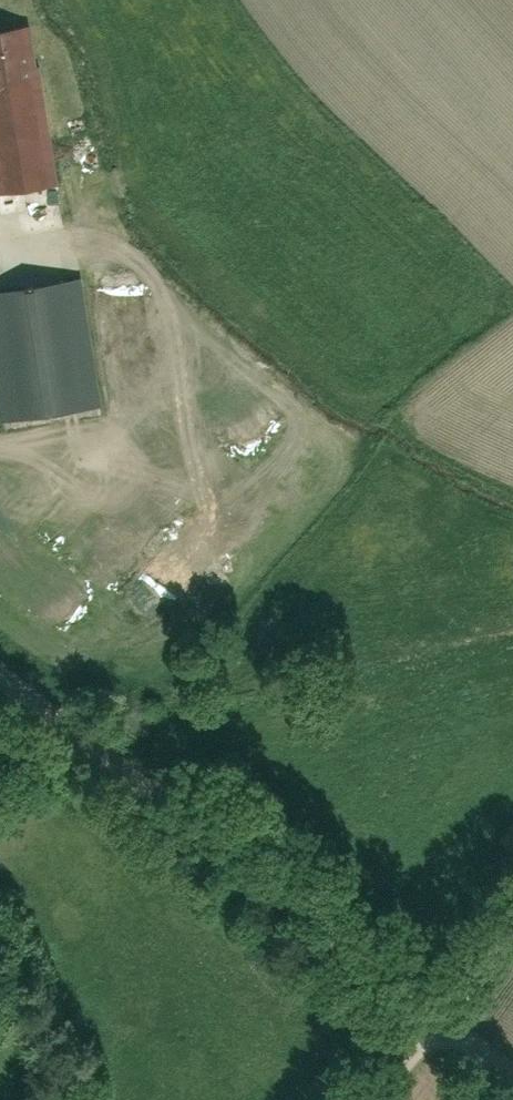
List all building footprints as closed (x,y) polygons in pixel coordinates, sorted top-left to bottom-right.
[(62,184),(42,28),(0,33),(0,192),(62,184)] [(0,301),(0,425),(101,412),(85,290),(0,301)]
